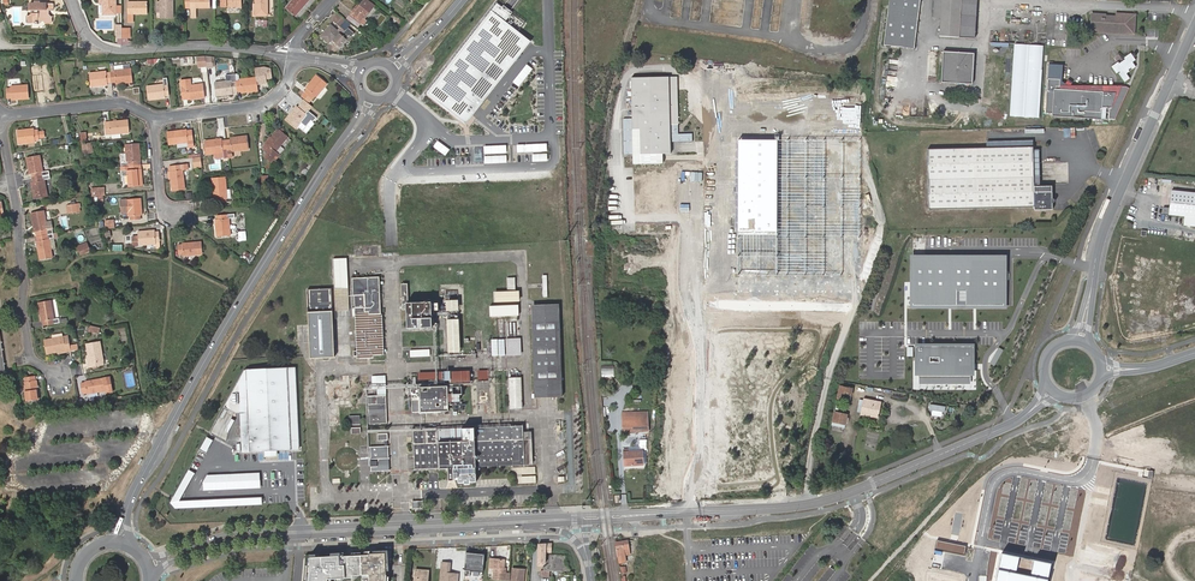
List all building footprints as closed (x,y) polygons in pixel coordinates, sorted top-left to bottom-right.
[(100,4),(103,4),(103,14),(116,14),(116,6),(116,0),(100,0),(100,4)] [(161,2),(161,13),(161,18),(173,18),(173,0),(161,0),(161,2)] [(191,9),(191,18),(196,18),(196,8),(210,8),(210,0),(191,0),(191,9)] [(256,14),(268,15),(268,0),(256,0),(256,14)] [(286,8),(295,16),(309,0),(293,0),(286,8)] [(352,16),(361,24),(363,25),(366,21),(364,19),(374,6),(366,0),(365,0),(361,5),(352,16)] [(887,47),(917,50),(922,0),(892,0),(887,47)] [(960,0),(935,0),(934,18),(942,18),(941,35),(958,36),(960,0)] [(958,36),(974,37),(976,0),(960,0),(958,36)] [(147,14),(147,2),(128,2),(128,23),(134,22),(134,15),(147,14)] [(50,4),(27,4),(27,11),(29,11),(29,14),(28,16),(26,16),(26,22),(34,22),(34,24),(36,24),(37,22),(43,22),(43,24),(49,24),(50,18),(47,15),(45,16),(45,12),(50,12),(50,4)] [(350,15),(352,16),(361,5),(359,4),(350,15)] [(497,4),(427,94),(466,124),(530,42),(505,22),(510,14),(506,11),(497,4)] [(1091,31),(1135,33),(1136,14),(1117,13),(1117,16),(1106,16),(1106,14),(1092,13),(1091,31)] [(352,16),(350,15),(347,18),(358,27),(361,24),(352,16)] [(339,46),(349,35),(351,37),(355,33),(348,27),(343,23),(342,22),(339,25),(340,26),(337,30),(331,25),(322,36),(329,42),(331,39),(339,46)] [(1039,118),(1044,46),(1015,44),(1010,116),(1039,118)] [(973,53),(944,51),(941,81),(971,83),(973,53)] [(1119,62),(1113,67),(1118,74),(1121,72),(1121,73),(1120,74),(1126,82),(1131,78),(1127,74),(1130,72),(1129,70),(1132,68),(1133,69),(1137,66),(1134,63),(1137,60),(1132,53),(1125,58),(1126,60),(1120,64),(1119,62)] [(199,66),(207,65),(206,57),(200,56),(197,56),(199,66)] [(1065,64),(1050,64),(1047,113),(1054,114),(1054,117),(1107,120),(1108,113),(1110,113),(1111,120),(1116,120),(1130,88),(1123,86),(1120,93),(1096,92),(1096,88),(1092,88),(1092,86),(1073,85),(1074,81),(1071,79),(1067,83),(1064,81),(1065,64)] [(239,74),(235,75),(237,92),(241,91),(241,93),(258,91),(257,84),(266,83),(266,79),(272,78),(271,69),(264,67),(255,68),(257,77),(240,79),(239,74)] [(110,73),(111,83),(116,83),(116,84),(133,82),(131,69),(124,70),(114,70),(114,72),(110,73)] [(107,83),(111,83),(110,73),(106,73),(106,71),(90,73),(91,87),(107,85),(107,83)] [(237,92),(235,75),(231,75),(231,80),(227,81),(215,83),(216,96),(233,94),(232,92),(237,92)] [(315,96),(316,97),(327,84),(317,75),(306,88),(307,89),(305,92),(312,99),(315,96)] [(163,79),(164,84),(147,87),(149,100),(165,98),(165,96),(169,96),(167,78),(163,79)] [(661,153),(671,153),(671,142),(693,141),(692,133),(678,134),(678,124),(669,124),(668,78),(630,78),(631,119),(622,119),(623,154),(631,154),(632,164),(662,163),(661,153)] [(204,98),(203,84),(191,85),(191,80),(181,81),(183,98),(187,98),(187,100),(204,98)] [(28,99),(27,85),(11,86),(11,88),(7,89),(8,98),(11,98),(12,100),(28,99)] [(312,99),(305,92),(301,97),(304,100),(309,103),(312,99)] [(309,103),(304,100),(297,108),(296,107),(286,119),(296,128),(301,122),(306,126),(311,119),(313,121),(317,117),(309,111),(312,106),(309,103)] [(110,135),(130,133),(128,120),(109,122),(109,123),(105,123),(106,134),(110,133),(110,135)] [(17,130),(19,145),(35,142),(35,141),(39,140),(39,138),(38,131),(38,129),(34,130),(33,128),(17,130)] [(188,143),(189,146),(189,147),(193,146),(191,130),(187,130),(187,129),(168,132),(169,145),(177,144),(188,143)] [(288,138),(278,129),(265,144),(266,144),(264,148),(268,151),(264,156),(273,163),(279,155),(276,152),(280,147),(288,138)] [(226,140),(228,157),(232,157),(231,152),(248,150),(247,135),(230,137),(230,139),(226,140)] [(207,155),(215,154),(223,153),(224,157),(228,157),(226,140),(222,140),(222,138),(205,140),(207,155)] [(860,140),(737,140),(737,275),(860,275),(860,140)] [(121,166),(139,165),(139,161),(141,161),(139,144),(125,146),(126,153),(126,162),(121,162),(121,166)] [(1032,175),(1032,148),(1032,145),(975,147),(926,148),(927,207),(927,208),(977,207),(1032,206),(1033,208),(1050,208),(1049,184),(1033,185),(1032,175)] [(32,178),(49,175),(48,171),(44,171),(40,155),(25,158),(29,174),(31,174),(32,178)] [(203,167),(201,157),(193,158),(195,169),(203,167)] [(139,169),(139,165),(121,166),(122,175),(128,175),(129,186),(143,185),(141,169),(139,169)] [(169,171),(171,180),(172,190),(185,188),(183,170),(187,169),(187,165),(171,167),(171,171),(169,171)] [(269,174),(262,175),(262,182),(265,184),(270,183),(269,174)] [(50,178),(49,175),(32,178),(33,182),(30,182),(34,199),(48,196),(45,179),(50,178)] [(232,198),(228,198),(227,189),(226,176),(211,178),(213,199),(215,199),(215,203),(233,202),(233,198),(232,198)] [(93,196),(98,196),(106,195),(105,187),(93,187),(93,196)] [(1171,190),(1170,208),(1164,207),(1163,213),(1185,216),(1184,224),(1194,225),(1194,192),(1171,190)] [(141,198),(127,200),(128,213),(128,216),(130,216),(130,220),(141,219),(141,215),(142,215),(141,198)] [(68,205),(69,213),(77,212),(75,204),(68,205)] [(36,232),(37,236),(53,234),(51,221),(47,222),(44,211),(31,213),(34,232),(36,232)] [(217,219),(215,219),(217,236),(231,235),(230,218),(234,218),(234,214),(217,216),(217,219)] [(108,228),(115,228),(114,219),(107,219),(108,228)] [(159,242),(159,231),(155,231),(155,230),(138,231),(138,237),(139,246),(155,244),(156,242),(159,242)] [(57,237),(56,233),(53,234),(37,236),(37,241),(36,241),(40,259),(53,257),(50,238),(57,237)] [(202,255),(202,241),(182,243),(182,244),(178,245),(179,255),(183,255),(183,256),(202,255)] [(82,254),(90,251),(87,245),(79,249),(82,254)] [(1008,256),(912,256),(911,309),(1008,309),(1008,256)] [(334,260),(335,290),(349,289),(348,259),(334,260)] [(371,314),(382,314),(380,277),(353,278),(354,296),(365,295),(366,307),(366,310),(371,310),(371,314)] [(514,277),(506,277),(507,290),(515,289),(514,277)] [(351,356),(349,289),(335,290),(337,356),(351,356)] [(310,342),(310,358),(334,357),(332,290),(308,291),(309,324),(310,342)] [(520,301),(520,291),(496,292),(496,302),(520,301)] [(408,317),(408,327),(430,326),(430,301),(407,301),(407,292),(401,293),(401,317),(408,317)] [(366,307),(365,295),(354,296),(355,308),(366,307)] [(60,322),(59,318),(55,319),(51,300),(38,302),(41,321),(42,321),(43,325),(60,322)] [(459,311),(459,300),(446,301),(447,311),(459,311)] [(520,315),(519,305),(490,306),(490,317),(520,315)] [(558,306),(532,307),(535,395),(562,394),(558,306)] [(384,354),(382,314),(371,314),(371,310),(366,310),(366,307),(355,308),(358,358),(373,358),(373,355),(384,354)] [(461,352),(460,319),(448,320),(449,353),(461,352)] [(99,328),(93,326),(90,325),(90,327),(89,331),(97,334),(99,328)] [(70,351),(67,335),(45,339),(48,354),(57,352),(58,354),(70,351)] [(521,355),(521,339),(507,339),(507,355),(521,355)] [(101,342),(86,344),(87,355),(86,355),(88,367),(104,364),(103,361),(104,360),(101,342)] [(976,347),(917,346),(916,378),(920,378),(920,385),(970,386),(970,378),(975,378),(976,347)] [(1004,350),(999,347),(990,362),(994,365),(1004,350)] [(601,365),(601,377),(614,377),(614,365),(601,365)] [(302,449),(298,367),(245,369),(226,406),(234,411),(240,411),(242,451),(302,449)] [(488,381),(488,370),(478,371),(479,381),(488,381)] [(510,408),(523,408),(521,370),(508,370),(510,408)] [(449,380),(450,386),(471,385),(470,371),(409,373),(410,381),(419,381),(419,380),(436,379),(436,380),(449,380)] [(25,382),(23,382),(26,400),(39,399),(37,380),(36,380),(35,376),(24,377),(25,382)] [(112,392),(109,376),(85,381),(85,382),(81,383),(83,393),(87,393),(87,394),(106,391),(106,393),(112,392)] [(376,376),(377,390),(377,394),(386,394),(385,376),(376,376)] [(852,387),(839,384),(836,400),(849,403),(852,387)] [(449,411),(448,386),(412,388),(413,412),(420,412),(449,411)] [(387,423),(386,395),(368,396),(369,423),(387,423)] [(882,402),(865,398),(862,414),(879,417),(882,402)] [(947,406),(930,404),(929,410),(933,411),(932,416),(943,417),(944,412),(946,412),(947,406)] [(849,415),(834,411),(831,425),(846,428),(849,415)] [(622,413),(622,415),(623,432),(649,431),(648,412),(622,413)] [(524,464),(523,432),(523,426),(450,429),(451,442),(438,442),(438,429),(413,430),(415,469),(448,467),(449,480),(458,480),(458,483),(463,483),(464,484),(470,484),(470,482),(476,482),(476,466),(524,464)] [(450,429),(438,429),(438,442),(451,442),(450,429)] [(388,440),(387,433),(378,433),(378,441),(388,440)] [(389,470),(388,446),(370,447),(371,471),(389,470)] [(625,452),(625,464),(642,463),(642,451),(625,452)] [(513,483),(535,483),(535,467),(513,467),(513,483)] [(1152,479),(1154,471),(1145,469),(1144,470),(1143,477),(1152,479)] [(412,501),(413,509),(423,508),(422,501),(412,501)] [(616,543),(617,554),(629,552),(627,539),(617,541),(617,543),(616,543)] [(966,547),(936,541),(935,549),(964,555),(966,547)] [(543,544),(537,544),(537,554),(538,554),(537,566),(541,566),(544,564),(545,555),(544,555),(544,552),(550,553),(551,544),(543,544)] [(1001,551),(995,580),(1049,580),(1052,561),(1001,551)] [(483,577),(485,552),(478,552),(478,555),(466,554),(464,576),(483,577)] [(383,575),(382,554),(337,556),(337,553),(327,553),(327,557),(312,557),(312,555),(305,554),(303,580),(324,580),(324,579),(332,579),(332,580),(340,580),(340,579),(341,579),(341,578),(349,578),(349,575),(366,575),(365,580),(383,580),(383,575)] [(567,558),(552,557),(551,571),(566,572),(567,558)] [(499,559),(498,579),(505,580),(506,569),(503,569),(504,560),(499,559)] [(460,573),(451,572),(452,563),(443,562),(441,580),(460,580),(460,573)] [(428,571),(416,570),(415,580),(427,580),(428,571)] [(513,570),(512,580),(524,580),(524,570),(513,570)]
